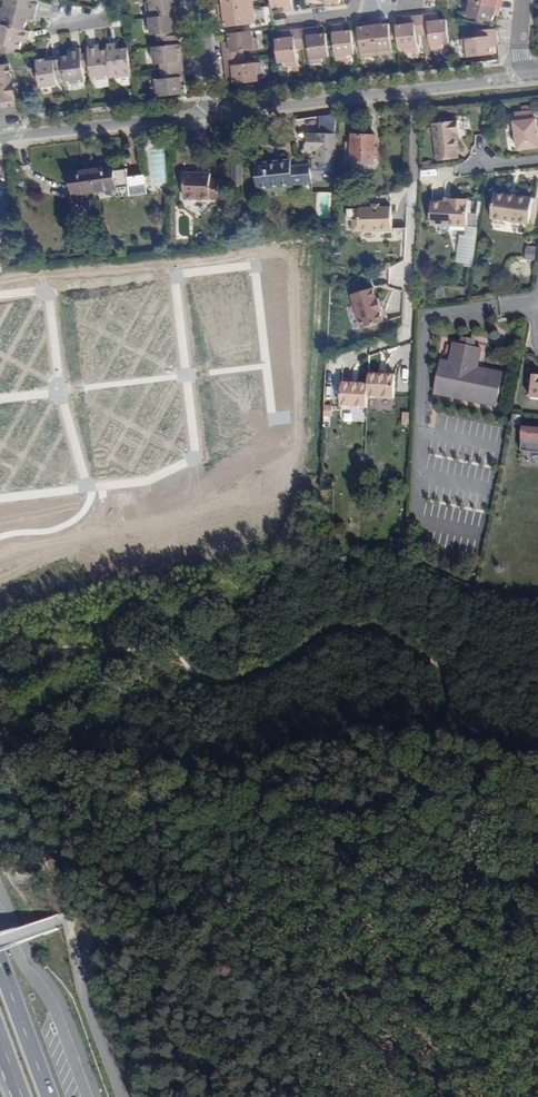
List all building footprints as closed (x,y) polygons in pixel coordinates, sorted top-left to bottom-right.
[(2,3),(3,3),(34,11),(36,3),(30,2),(31,0),(3,0),(2,3)] [(151,2),(148,2),(150,18),(152,17),(177,14),(176,6),(176,3),(183,2),(182,0),(151,0),(151,2)] [(219,4),(220,12),(253,8),(252,0),(223,0),(223,3),(219,4)] [(293,12),(291,0),(271,0),(272,8),(283,7),(284,13),(293,12)] [(469,0),(465,0),(461,14),(474,17),(481,19),(489,21),(491,13),(496,14),(497,7),(469,0)] [(24,30),(26,20),(27,17),(32,19),(34,11),(3,3),(2,3),(1,8),(0,7),(0,24),(24,30)] [(259,7),(259,19),(268,20),(269,7),(259,7)] [(253,8),(220,12),(221,20),(225,20),(225,27),(234,25),(241,25),(255,23),(253,8)] [(177,14),(152,17),(154,36),(160,35),(161,42),(167,41),(179,40),(177,24),(180,23),(179,14),(178,14),(177,14)] [(436,22),(436,15),(421,17),(423,35),(429,34),(431,50),(442,49),(441,44),(450,44),(447,21),(440,22),(436,22)] [(423,35),(421,17),(407,19),(408,26),(404,26),(397,27),(399,49),(406,48),(406,53),(417,52),(416,35),(423,35)] [(373,22),(365,23),(365,28),(359,28),(360,37),(360,44),(362,58),(377,56),(373,22)] [(381,22),(373,22),(377,56),(393,55),(391,41),(390,33),(390,25),(381,26),(381,22)] [(12,47),(19,49),(21,41),(22,37),(27,39),(29,31),(24,30),(0,24),(0,45),(12,47)] [(345,33),(341,33),(333,34),(336,61),(347,60),(347,55),(354,54),(351,25),(344,26),(345,33)] [(300,31),(302,48),(309,47),(310,64),(323,62),(322,58),(329,57),(326,35),(319,35),(315,36),(315,29),(300,31)] [(490,44),(498,44),(496,29),(470,32),(471,39),(462,40),(463,52),(467,51),(468,58),(492,55),(491,48),(490,44)] [(287,39),(282,39),(276,40),(278,63),(285,62),(286,66),(297,65),(295,49),(302,48),(300,31),(286,32),(287,39)] [(225,60),(244,58),(244,51),(259,50),(258,39),(253,39),(252,33),(229,35),(230,42),(230,45),(224,46),(225,60)] [(125,47),(117,48),(114,49),(113,43),(105,44),(105,49),(109,75),(113,75),(113,78),(129,76),(129,75),(126,50),(125,47)] [(167,46),(155,47),(157,65),(164,64),(164,71),(165,71),(181,69),(179,53),(184,53),(183,44),(181,44),(167,46)] [(89,79),(110,77),(109,75),(105,49),(98,50),(95,51),(94,45),(85,46),(86,52),(87,65),(89,79)] [(62,77),(63,82),(83,80),(81,66),(79,52),(79,47),(70,48),(71,54),(67,54),(59,55),(60,58),(62,77)] [(34,59),(38,87),(55,84),(54,78),(62,77),(60,58),(43,60),(43,57),(34,59)] [(234,73),(234,77),(235,85),(258,82),(257,74),(262,74),(260,62),(245,64),(244,58),(225,60),(227,74),(234,73)] [(3,107),(13,105),(6,66),(0,67),(0,85),(3,107)] [(165,71),(164,71),(165,79),(159,80),(161,97),(188,94),(187,85),(184,85),(181,69),(165,71)] [(514,126),(517,154),(537,152),(537,139),(536,123),(535,123),(534,115),(514,117),(515,125),(514,126)] [(457,124),(432,127),(437,164),(457,162),(456,152),(458,152),(456,138),(459,137),(457,124)] [(333,131),(317,130),(317,131),(306,131),(306,146),(317,146),(316,157),(332,158),(333,131)] [(375,135),(352,134),(351,161),(374,162),(374,155),(377,155),(378,140),(375,140),(375,135)] [(312,181),(310,162),(292,164),(291,159),(277,160),(277,159),(256,161),(259,188),(294,185),(294,183),(312,181)] [(242,162),(233,162),(233,183),(242,183),(242,162)] [(114,165),(70,171),(73,192),(128,186),(129,195),(146,193),(144,175),(127,177),(126,169),(115,170),(114,165)] [(195,181),(194,178),(184,178),(185,209),(218,209),(218,184),(210,185),(210,177),(200,178),(200,181),(195,181)] [(494,196),(490,222),(527,227),(530,201),(515,199),(515,201),(508,200),(508,198),(494,196)] [(431,205),(430,229),(466,230),(468,203),(449,202),(449,205),(443,205),(431,205)] [(353,220),(353,232),(392,231),(391,207),(381,208),(372,208),(359,209),(359,220),(353,220)] [(534,260),(536,246),(525,245),(524,258),(534,260)] [(382,319),(372,288),(350,295),(360,326),(382,319)] [(462,341),(461,348),(463,349),(473,351),(474,344),(462,341)] [(441,364),(434,397),(495,409),(502,376),(477,371),(480,352),(473,351),(463,349),(461,348),(453,347),(449,366),(441,364)] [(393,374),(367,372),(366,383),(365,397),(391,399),(393,374)] [(529,374),(527,398),(537,399),(537,374),(529,374)] [(365,397),(366,383),(339,382),(338,405),(364,407),(365,397)] [(520,428),(520,439),(537,441),(537,429),(520,428)] [(520,439),(519,450),(537,451),(537,441),(520,439)]
